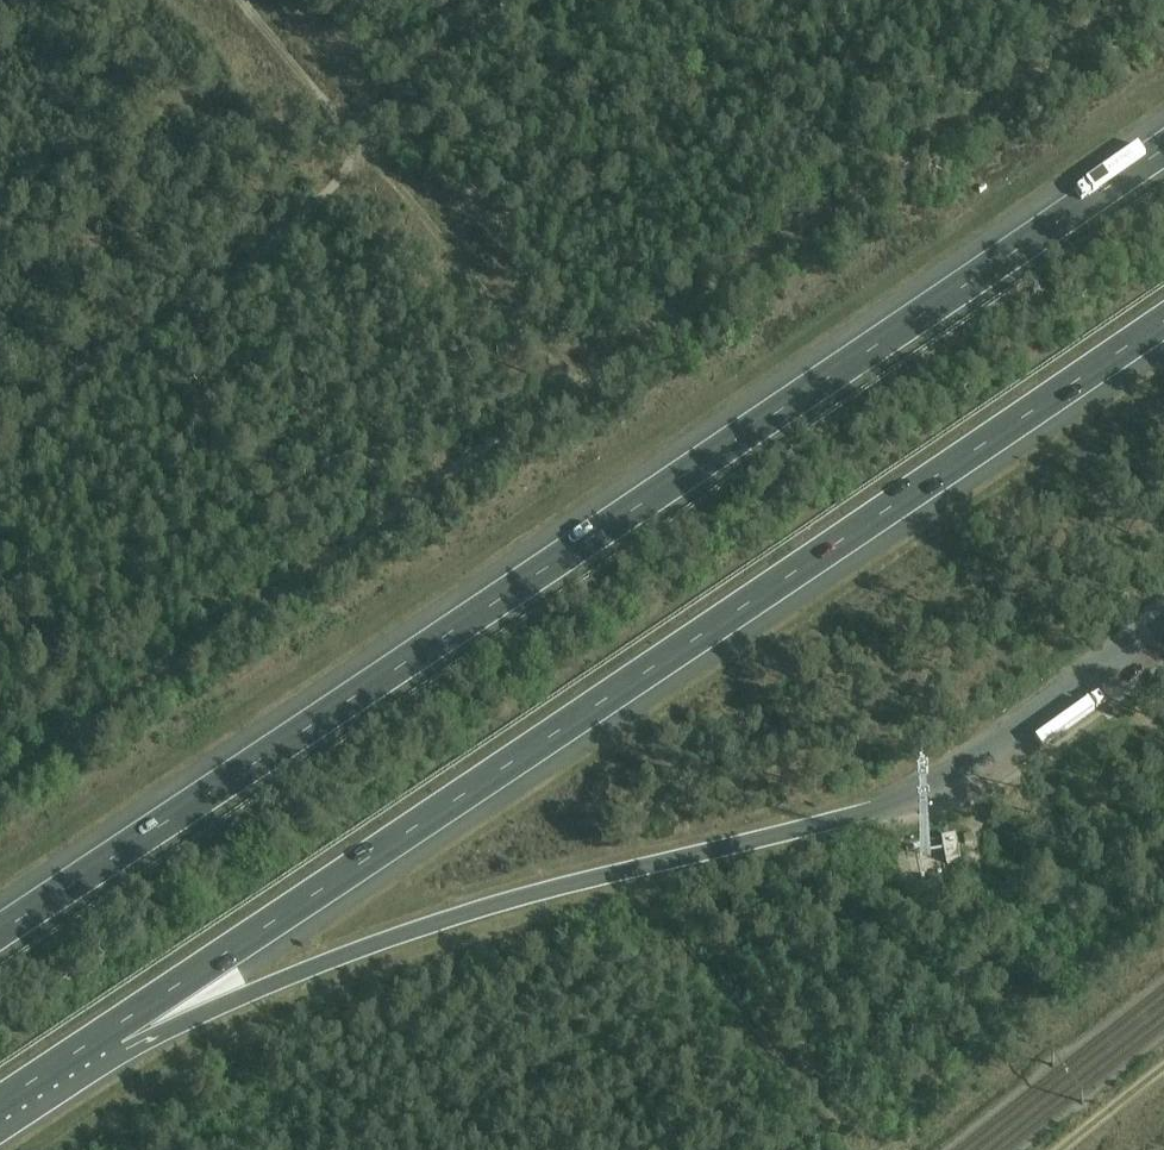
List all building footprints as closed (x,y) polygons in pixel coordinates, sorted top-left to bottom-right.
[(1078,708),(1016,749),(1026,765),(1089,724),(1078,708)] [(960,859),(956,836),(942,838),(946,862),(960,859)]
